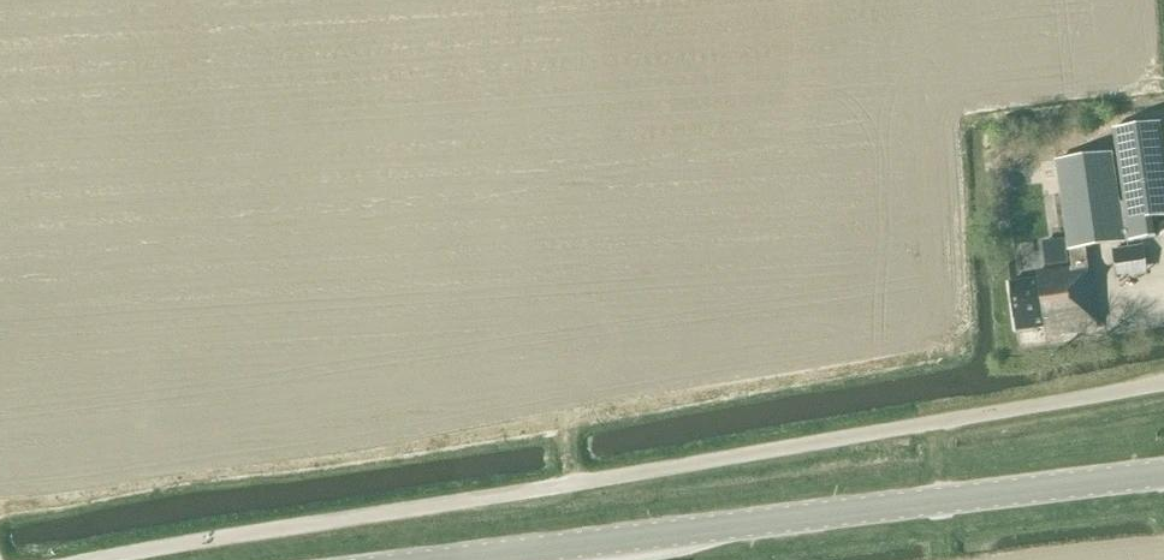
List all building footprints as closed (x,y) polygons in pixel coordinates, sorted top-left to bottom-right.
[(1118,204),(1111,155),(1056,162),(1071,269),(1037,274),(1038,281),(1009,285),(1016,333),(1045,329),(1046,336),(1097,329),(1085,249),(1155,239),(1152,220),(1163,218),(1163,149),(1160,123),(1113,130),(1123,203),(1118,204)] [(1146,266),(1144,247),(1113,252),(1115,271),(1146,266)]
